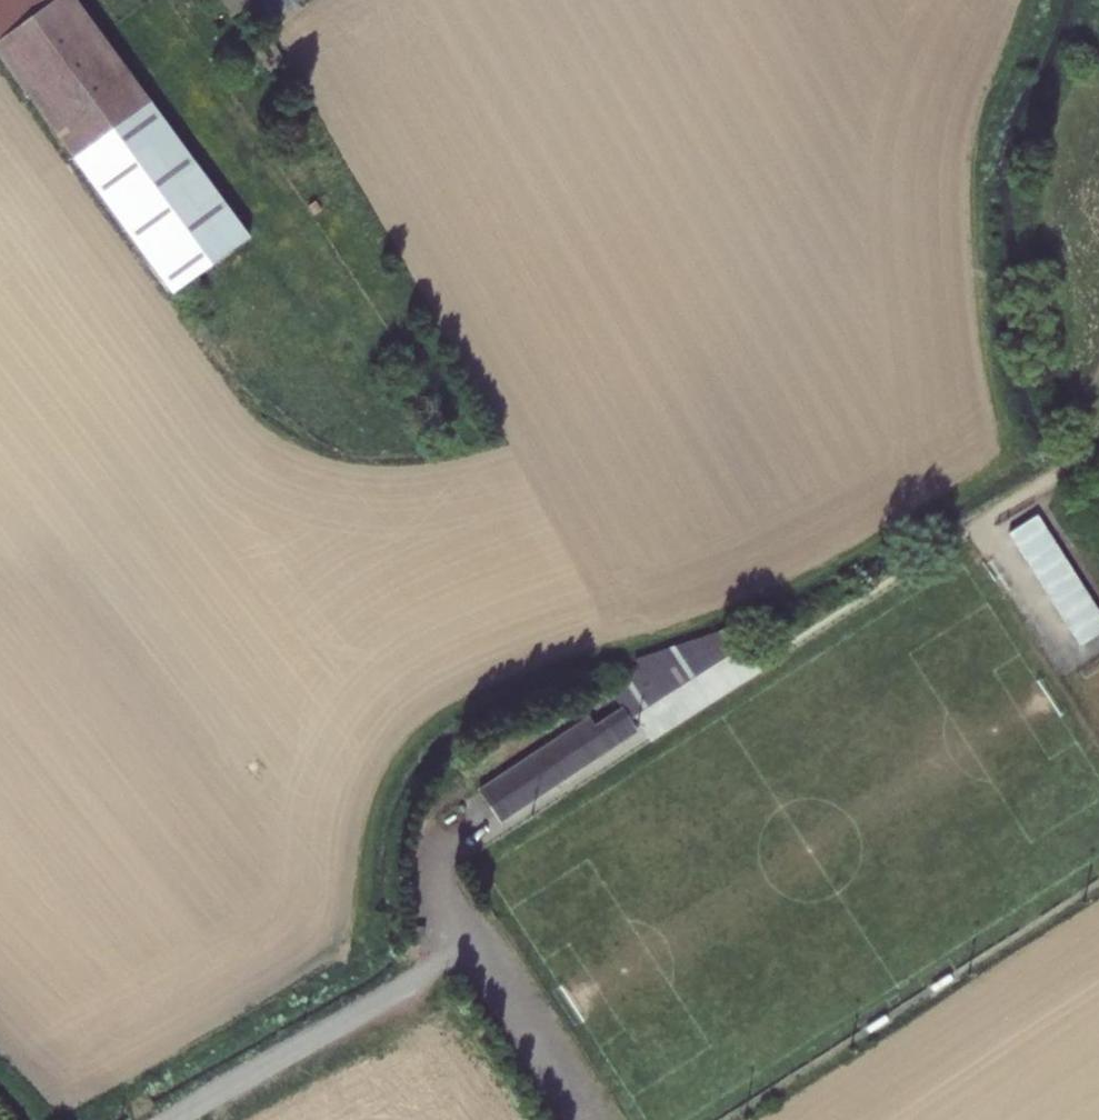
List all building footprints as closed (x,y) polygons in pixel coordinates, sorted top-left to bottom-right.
[(75,0),(0,0),(0,59),(170,293),(248,237),(75,0)] [(247,0),(219,0),(229,18),(251,6),(247,0)] [(1078,644),(1098,631),(1098,614),(1036,515),(1008,532),(1078,644)] [(588,715),(477,788),(498,824),(637,733),(634,728),(638,725),(649,742),(761,668),(737,624),(633,659),(638,668),(607,689),(619,706),(593,723),(588,715)]
